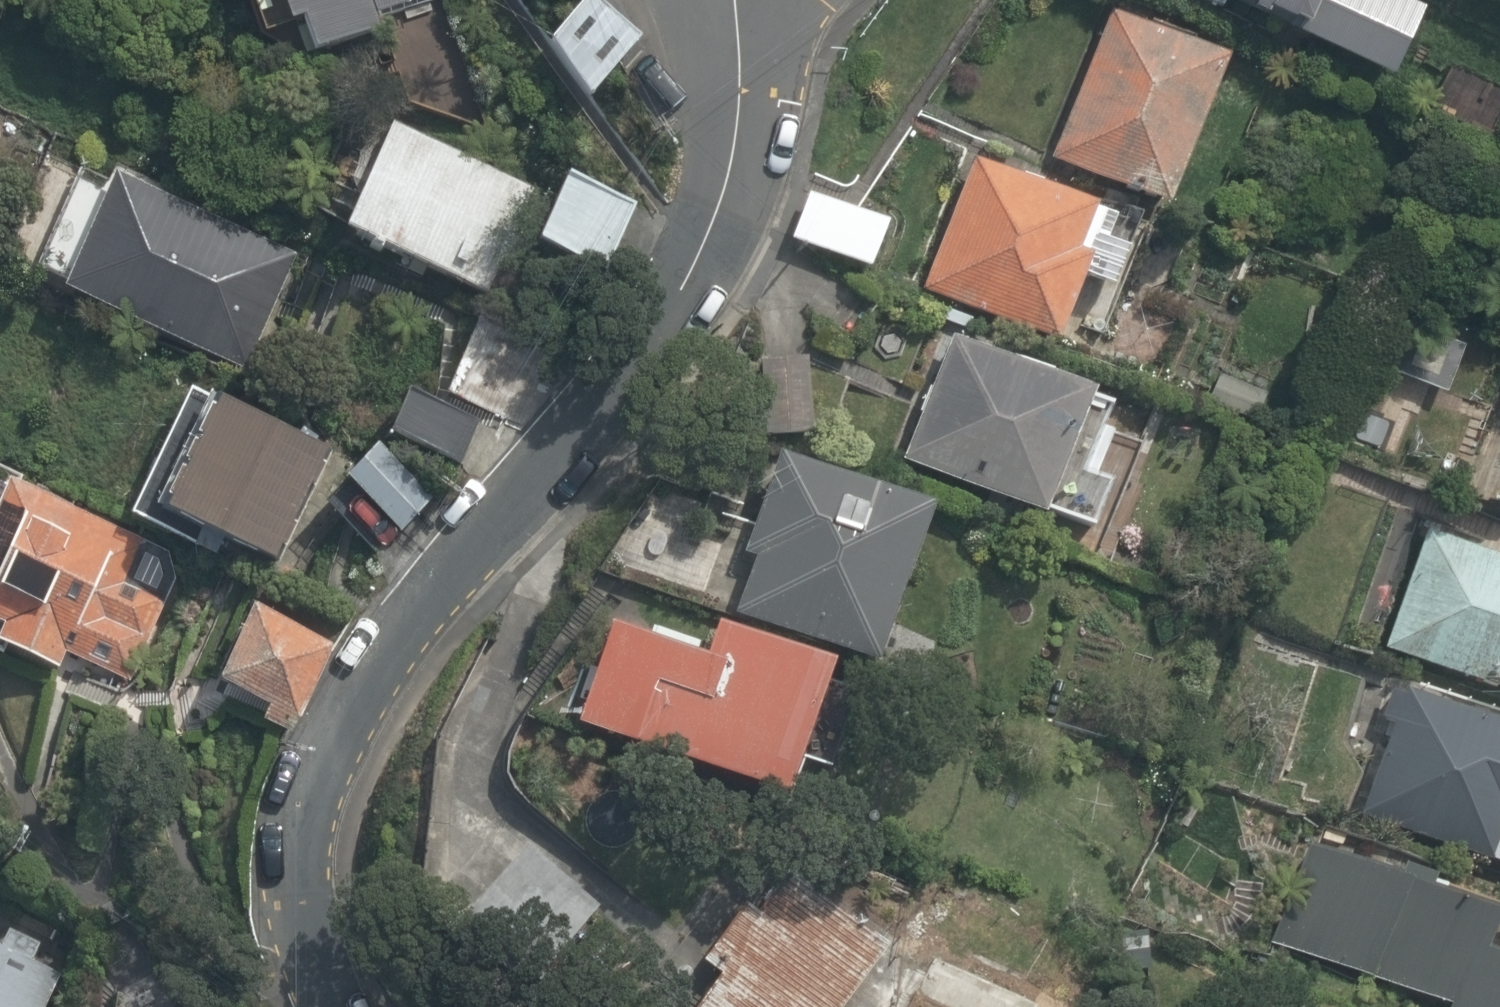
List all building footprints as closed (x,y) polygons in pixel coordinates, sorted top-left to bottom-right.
[(314,68),(390,38),(382,18),(429,0),(287,0),(314,68)] [(646,46),(585,0),(576,0),(534,56),(601,107),(646,46)] [(1213,6),(1336,61),(1363,0),(1216,0),(1213,6)] [(1244,64),(1117,12),(1053,169),(1179,221),(1244,64)] [(551,206),(397,138),(348,248),(503,316),(551,206)] [(1121,225),(977,162),(920,291),(1065,354),(1121,225)] [(87,168),(36,284),(247,378),(299,262),(87,168)] [(612,288),(642,210),(576,184),(546,262),(612,288)] [(814,186),(786,246),(878,290),(906,230),(814,186)] [(472,331),(443,399),(502,425),(531,356),(472,331)] [(953,347),(905,470),(1104,549),(1127,491),(1100,480),(1130,407),(1022,364),(1018,373),(953,347)] [(350,460),(195,392),(139,519),(294,587),(350,460)] [(491,431),(405,395),(384,444),(470,481),(491,431)] [(1462,501),(1499,515),(1499,400),(1462,501)] [(891,661),(908,615),(889,608),(927,506),(904,498),(908,489),(853,469),(850,478),(770,448),(733,548),(749,553),(728,609),(869,661),(872,654),(891,661)] [(392,460),(354,487),(394,545),(433,517),(392,460)] [(0,481),(0,668),(120,719),(169,604),(126,586),(145,542),(0,481)] [(1382,527),(1340,643),(1499,700),(1499,566),(1382,527)] [(329,639),(234,600),(199,683),(295,722),(329,639)] [(706,655),(608,619),(573,717),(791,796),(840,660),(720,616),(706,655)] [(1367,727),(1390,735),(1386,746),(1363,739),(1348,782),(1361,787),(1353,810),(1499,862),(1499,729),(1382,687),(1367,727)] [(1441,891),(1402,875),(1394,894),(1176,805),(1140,895),(1415,1006),(1499,1006),(1499,937),(1433,910),(1441,891)] [(697,969),(718,985),(700,1006),(858,1006),(900,954),(781,861),(697,969)] [(59,947),(8,934),(5,947),(0,946),(0,1006),(43,1006),(59,947)] [(940,959),(918,1006),(1039,1006),(940,959)] [(137,972),(75,1006),(157,1006),(137,972)]
